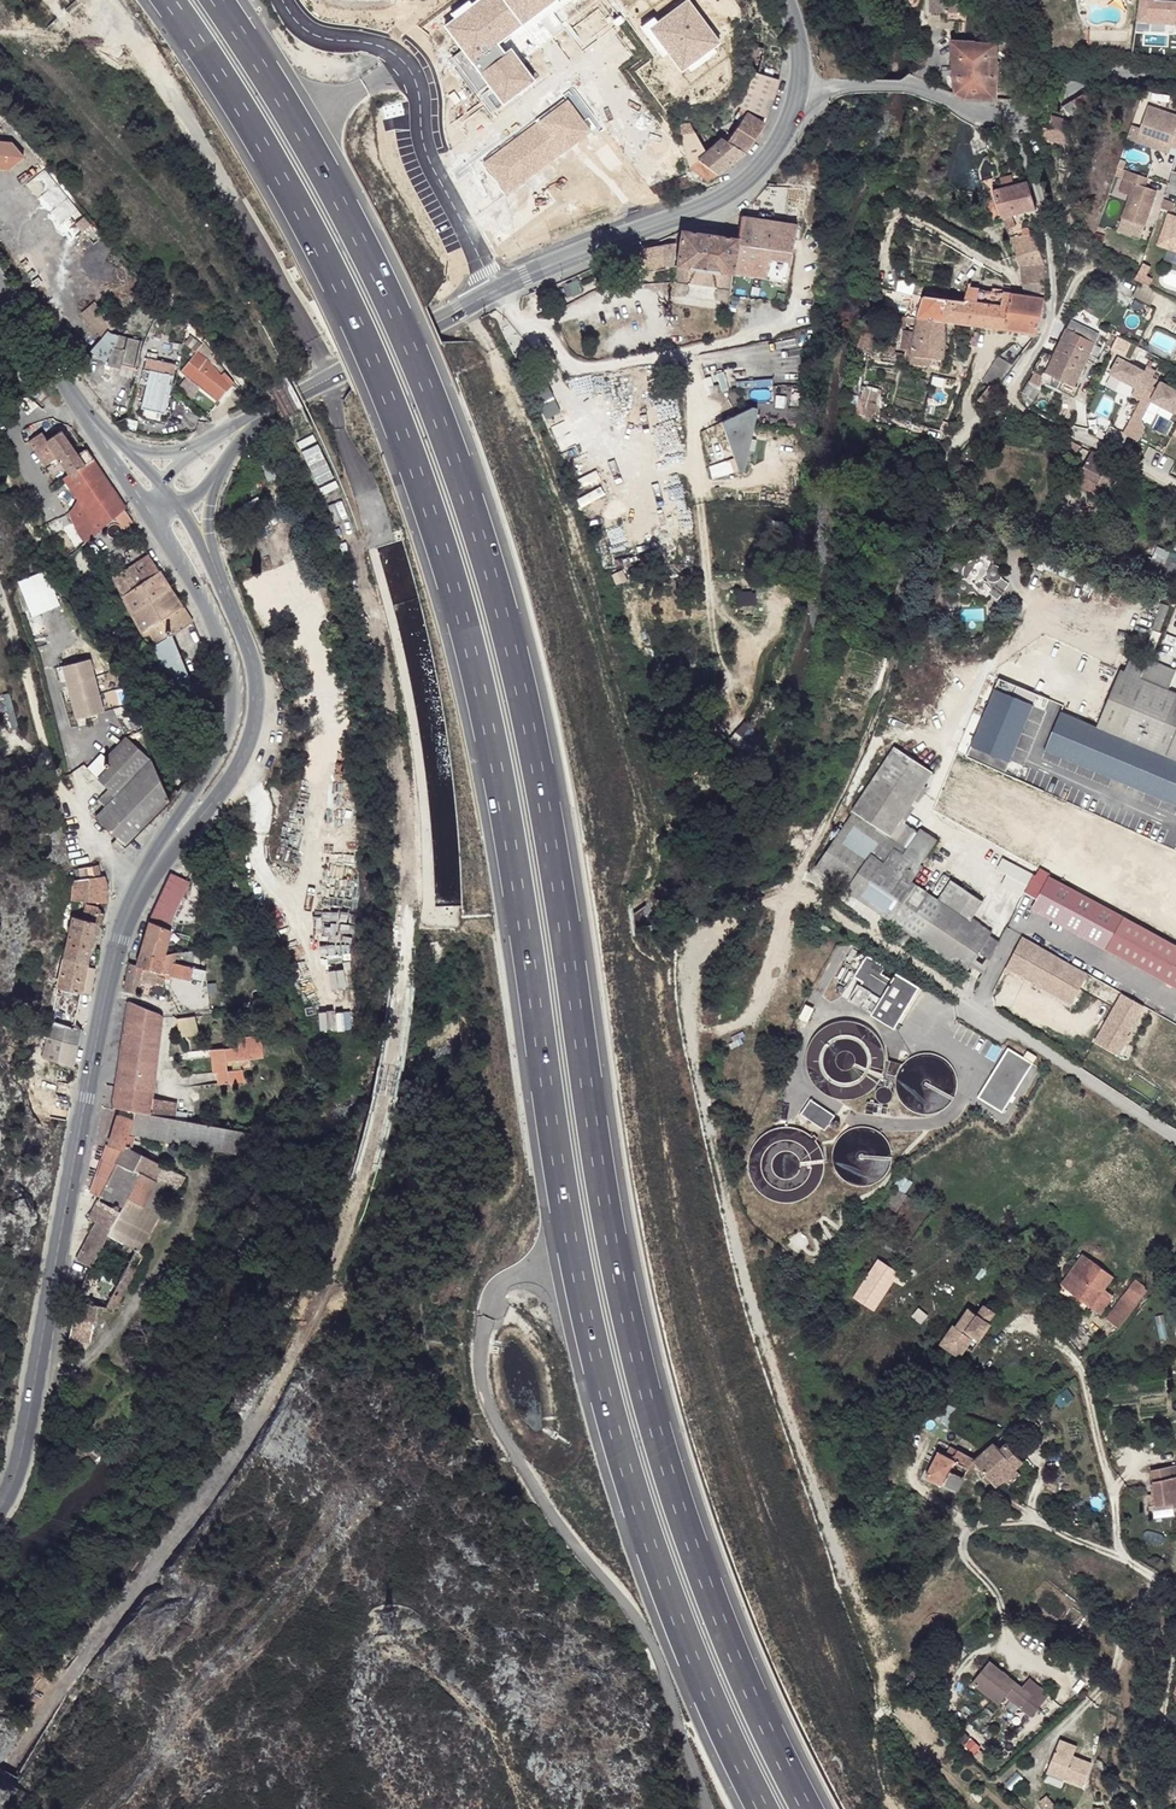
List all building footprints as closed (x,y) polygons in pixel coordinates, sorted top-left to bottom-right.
[(449,26),(478,64),(475,66),(463,52),(454,59),(480,93),(494,82),(511,105),(543,81),(519,48),(513,53),(506,44),(541,17),(560,42),(556,45),(565,56),(582,43),(558,12),(574,0),(483,0),(449,26)] [(657,26),(690,75),(735,44),(704,0),(695,0),(657,26)] [(908,8),(919,8),(919,0),(906,0),(908,8)] [(930,11),(944,11),(944,14),(952,14),(952,22),(962,22),(962,0),(930,0),(930,11)] [(1158,0),(1141,0),(1141,24),(1175,24),(1175,0),(1158,0)] [(952,14),(944,14),(943,22),(952,22),(952,14)] [(998,43),(954,43),(955,95),(966,99),(999,100),(998,43)] [(1037,65),(1015,51),(1010,58),(1032,73),(1037,65)] [(742,78),(740,86),(773,99),(779,79),(744,68),(742,78)] [(740,86),(733,105),(737,107),(746,112),(747,110),(766,117),(773,99),(740,86)] [(1093,90),(1076,98),(1082,110),(1084,113),(1099,105),(1093,90)] [(566,98),(481,161),(505,194),(591,132),(566,98)] [(1065,106),(1070,115),(1082,110),(1076,98),(1065,106)] [(740,120),(728,141),(744,152),(763,123),(746,112),(737,107),(733,115),(740,120)] [(1139,133),(1172,144),(1171,146),(1175,148),(1175,117),(1147,107),(1139,133)] [(1069,119),(1050,115),(1047,129),(1042,127),(1039,139),(1064,144),(1069,119)] [(688,122),(678,125),(687,166),(700,175),(705,165),(717,173),(744,152),(728,141),(714,133),(705,140),(711,146),(705,152),(694,133),(691,133),(688,122)] [(1139,133),(1136,142),(1168,153),(1171,146),(1172,144),(1139,133)] [(3,171),(10,172),(26,159),(13,143),(0,141),(0,167),(3,171)] [(1074,146),(1064,144),(1062,161),(1060,171),(1069,173),(1074,146)] [(705,165),(700,175),(708,181),(717,173),(705,165)] [(1147,177),(1127,171),(1124,180),(1134,183),(1122,218),(1145,226),(1157,190),(1144,186),(1147,177)] [(996,188),(993,188),(994,192),(1000,217),(1020,214),(1035,212),(1028,182),(996,188)] [(1168,212),(1158,244),(1175,250),(1175,215),(1168,212)] [(1020,214),(1000,217),(1010,240),(1034,237),(1020,214)] [(681,230),(676,265),(732,273),(733,270),(785,280),(798,224),(741,215),(737,238),(681,230)] [(1034,237),(1010,240),(1019,271),(1021,297),(1045,300),(1044,267),(1034,237)] [(640,248),(643,271),(664,268),(664,266),(673,265),(675,242),(640,248)] [(1146,261),(1137,276),(1142,279),(1151,284),(1155,277),(1148,273),(1153,264),(1146,261)] [(582,283),(566,285),(567,297),(583,295),(582,283)] [(915,312),(911,356),(943,360),(945,346),(946,322),(997,329),(1003,294),(967,288),(964,302),(920,297),(915,312)] [(1014,296),(1003,294),(997,329),(1007,331),(1014,296)] [(1021,297),(1014,296),(1007,331),(1037,336),(1045,300),(1021,297)] [(103,305),(90,314),(108,342),(122,333),(103,305)] [(1096,331),(1069,319),(1060,340),(1088,352),(1096,331)] [(1131,342),(1117,335),(1110,346),(1124,353),(1125,354),(1131,342)] [(114,342),(113,346),(126,349),(129,338),(120,336),(114,342)] [(113,346),(108,366),(121,369),(123,365),(136,368),(142,342),(129,338),(126,349),(113,346)] [(1088,352),(1060,340),(1054,356),(1053,358),(1080,370),(1088,352)] [(200,350),(183,372),(220,403),(232,388),(200,350)] [(1054,356),(1043,351),(1033,373),(1035,375),(1032,382),(1038,384),(1042,386),(1044,381),(1074,393),(1078,384),(1075,383),(1080,370),(1053,358),(1054,356)] [(152,372),(150,380),(155,381),(154,386),(168,389),(169,385),(173,386),(179,365),(159,360),(160,355),(150,352),(145,371),(152,372)] [(988,386),(994,389),(1011,368),(996,360),(982,382),(988,386)] [(1165,375),(1145,365),(1130,393),(1141,399),(1143,393),(1153,399),(1159,388),(1165,375)] [(150,380),(143,409),(166,415),(173,386),(169,385),(168,389),(154,386),(155,381),(150,380)] [(1032,382),(1029,381),(1022,390),(1030,394),(1038,384),(1032,382)] [(979,402),(986,406),(997,391),(994,389),(988,386),(979,402)] [(536,395),(549,419),(564,411),(551,387),(536,395)] [(864,387),(859,413),(877,417),(882,390),(864,387)] [(1174,395),(1159,388),(1153,399),(1168,407),(1174,395)] [(737,470),(742,472),(757,408),(751,407),(720,422),(737,470)] [(42,431),(29,439),(44,462),(57,454),(69,472),(64,475),(79,498),(68,511),(79,537),(112,515),(123,507),(125,506),(84,446),(76,452),(60,428),(46,437),(42,431)] [(985,431),(973,442),(985,450),(988,448),(994,440),(987,433),(985,431)] [(1068,443),(1065,449),(1077,455),(1081,446),(1070,441),(1069,443),(1068,443)] [(1082,476),(1101,485),(1109,467),(1112,461),(1093,452),(1082,476)] [(1115,462),(1112,461),(1109,467),(1120,471),(1122,467),(1114,463),(1115,462)] [(956,463),(950,470),(965,481),(969,476),(956,463)] [(1120,471),(1109,467),(1101,485),(1105,487),(1111,489),(1120,471)] [(884,473),(884,484),(891,485),(892,475),(884,473)] [(1101,496),(1107,499),(1111,489),(1105,487),(1101,496)] [(123,507),(112,515),(120,526),(130,520),(123,507)] [(962,554),(965,555),(962,555),(959,555),(955,557),(952,560),(951,563),(951,566),(948,563),(945,562),(943,563),(940,563),(938,565),(937,567),(937,570),(937,572),(938,574),(940,576),(943,577),(946,577),(949,575),(951,573),(952,570),(953,573),(956,576),(953,576),(950,578),(948,580),(948,583),(948,585),(950,588),(952,589),(956,590),(958,590),(960,589),(961,588),(963,585),(963,582),(962,580),(960,577),(963,577),(965,576),(967,576),(966,578),(966,580),(967,582),(968,585),(970,586),(972,587),(975,587),(977,586),(978,585),(980,583),(981,580),(980,577),(979,575),(976,573),(973,573),(971,573),(972,571),(973,569),(973,566),(975,569),(977,570),(979,571),(981,570),(984,570),(985,569),(987,567),(988,565),(987,561),(986,559),(984,557),(980,556),(977,557),(974,560),(972,562),(972,561),(971,559),(969,558),(968,556),(970,556),(972,555),(973,554),(974,553),(975,549),(974,547),(973,544),(971,542),(968,541),(964,542),(961,544),(960,548),(961,551),(962,554)] [(148,551),(112,575),(147,647),(167,634),(191,618),(148,551)] [(34,616),(63,604),(48,569),(19,581),(34,616)] [(167,634),(147,647),(181,713),(199,697),(167,634)] [(1099,719),(1123,729),(1155,658),(1130,648),(1099,719)] [(79,719),(110,711),(95,656),(58,667),(62,681),(69,679),(79,719)] [(1155,658),(1123,729),(1175,751),(1175,689),(1169,686),(1175,670),(1175,669),(1155,658)] [(973,744),(1012,760),(1035,704),(996,689),(973,744)] [(1098,722),(1065,708),(1048,747),(1175,802),(1175,755),(1098,722)] [(1099,719),(1098,722),(1175,755),(1175,751),(1123,729),(1099,719)] [(107,765),(100,774),(104,779),(103,790),(110,796),(118,789),(112,780),(116,776),(113,770),(139,756),(122,741),(104,761),(107,765)] [(879,750),(885,754),(891,747),(884,742),(879,750)] [(885,754),(810,875),(816,878),(819,874),(974,976),(978,978),(997,939),(994,937),(988,933),(989,930),(981,925),(979,926),(977,925),(975,926),(969,921),(936,899),(916,886),(956,824),(948,819),(933,843),(929,840),(944,817),(932,810),(917,831),(900,821),(931,773),(891,747),(885,754)] [(100,811),(95,821),(120,843),(127,848),(163,797),(144,761),(139,756),(113,770),(116,776),(112,780),(118,789),(110,796),(100,811)] [(104,779),(100,774),(94,783),(103,790),(104,779)] [(94,804),(100,811),(110,796),(103,790),(94,804)] [(936,801),(932,810),(944,817),(949,810),(936,801)] [(122,854),(127,848),(120,843),(116,849),(122,854)] [(1025,897),(1037,873),(1006,857),(999,869),(1009,874),(1003,885),(1025,897)] [(78,873),(77,883),(91,881),(89,871),(78,873)] [(147,926),(139,953),(162,956),(169,930),(166,928),(182,893),(187,883),(174,877),(170,876),(147,926)] [(1053,876),(1035,907),(1175,985),(1175,943),(1053,876)] [(68,910),(74,911),(86,911),(86,905),(106,905),(107,891),(100,878),(91,881),(77,883),(71,884),(68,910)] [(949,881),(936,899),(969,921),(982,902),(949,881)] [(169,930),(179,934),(195,897),(182,893),(166,928),(169,930)] [(834,916),(826,909),(822,913),(830,921),(834,916)] [(68,920),(62,960),(88,965),(95,927),(99,927),(101,917),(98,912),(86,911),(74,911),(73,919),(68,920)] [(1089,972),(1023,935),(1005,966),(1071,1003),(1089,972)] [(139,953),(136,965),(156,969),(156,974),(159,975),(189,981),(193,951),(162,956),(139,953)] [(862,980),(851,996),(871,1010),(891,980),(882,972),(885,967),(867,955),(854,974),(862,980)] [(62,960),(55,988),(81,994),(91,997),(98,967),(88,965),(62,960)] [(127,963),(121,992),(137,994),(138,983),(152,984),(156,974),(156,969),(136,965),(133,964),(127,963)] [(42,1062),(72,1068),(81,1030),(76,1029),(81,994),(55,988),(42,1062)] [(1147,1006),(1120,992),(1094,1041),(1121,1055),(1147,1006)] [(120,1049),(113,1108),(131,1113),(145,1115),(149,1098),(156,1056),(157,1043),(160,1015),(127,1002),(122,1034),(120,1049)] [(176,1020),(179,1033),(194,1027),(187,1014),(176,1020)] [(110,1049),(120,1049),(122,1034),(112,1033),(110,1049)] [(217,1070),(218,1084),(237,1084),(237,1070),(228,1071),(229,1060),(254,1059),(261,1058),(259,1037),(227,1038),(227,1047),(212,1047),(213,1072),(217,1070)] [(906,1054),(887,1048),(887,1052),(886,1054),(885,1059),(884,1062),(883,1065),(882,1067),(887,1070),(893,1072),(898,1074),(898,1069),(899,1067),(900,1065),(901,1062),(902,1059),(906,1054)] [(1032,1064),(1006,1049),(977,1099),(1002,1114),(1032,1064)] [(237,1070),(237,1084),(243,1085),(242,1071),(254,1070),(254,1059),(229,1060),(228,1071),(237,1070)] [(837,1114),(810,1097),(799,1113),(826,1131),(837,1114)] [(149,1098),(145,1115),(158,1117),(162,1099),(149,1098)] [(162,1099),(158,1117),(170,1119),(173,1102),(162,1099)] [(133,1118),(128,1135),(248,1158),(251,1134),(189,1123),(170,1119),(158,1117),(145,1115),(131,1113),(129,1118),(133,1118)] [(117,1114),(108,1146),(125,1149),(128,1135),(133,1118),(129,1118),(117,1114)] [(89,1192),(98,1196),(125,1149),(108,1146),(89,1192)] [(75,1298),(69,1336),(90,1341),(96,1307),(114,1310),(144,1258),(135,1253),(158,1213),(165,1217),(186,1178),(125,1149),(98,1196),(112,1202),(111,1208),(93,1201),(86,1217),(89,1217),(86,1224),(90,1228),(76,1257),(87,1264),(75,1298)] [(135,1253),(144,1258),(165,1217),(158,1213),(135,1253)] [(1080,1252),(1058,1283),(1064,1287),(1085,1257),(1080,1252)] [(1085,1257),(1064,1287),(1097,1311),(1108,1297),(1099,1289),(1110,1274),(1085,1257)] [(877,1259),(854,1295),(873,1308),(896,1272),(877,1259)] [(1132,1273),(1115,1297),(1127,1305),(1142,1287),(1138,1283),(1141,1280),(1132,1273)] [(1115,1297),(1102,1314),(1114,1323),(1127,1305),(1115,1297)] [(939,1342),(953,1352),(960,1341),(966,1344),(973,1334),(976,1335),(986,1319),(992,1311),(981,1304),(975,1312),(967,1308),(954,1326),(952,1324),(939,1342)] [(986,1319),(976,1335),(979,1338),(990,1321),(986,1319)] [(973,1334),(966,1344),(968,1347),(976,1335),(973,1334)] [(976,1335),(968,1347),(971,1348),(979,1338),(976,1335)] [(960,1341),(953,1352),(959,1355),(966,1344),(960,1341)] [(992,1439),(974,1456),(973,1459),(986,1470),(989,1467),(1005,1452),(998,1445),(992,1439)] [(1004,1440),(998,1445),(1005,1452),(989,1467),(995,1474),(992,1477),(995,1481),(1003,1474),(1008,1479),(1019,1469),(1014,1464),(1021,1456),(1004,1440)] [(929,1461),(926,1469),(943,1476),(948,1465),(954,1453),(950,1451),(937,1446),(929,1461)] [(953,1446),(950,1451),(954,1453),(972,1461),(973,1459),(974,1456),(953,1446)] [(954,1453),(948,1465),(964,1474),(970,1464),(972,1461),(954,1453)] [(921,1459),(918,1464),(926,1469),(929,1461),(921,1459)] [(972,1461),(970,1464),(987,1481),(992,1477),(986,1470),(973,1459),(972,1461)] [(1173,1463),(1149,1466),(1152,1477),(1175,1474),(1173,1463)] [(964,1474),(948,1465),(943,1476),(957,1483),(960,1480),(964,1474)] [(989,1467),(986,1470),(992,1477),(995,1474),(989,1467)] [(1152,1477),(1153,1490),(1155,1503),(1168,1501),(1169,1505),(1175,1504),(1175,1475),(1175,1474),(1152,1477)] [(901,1477),(898,1481),(904,1485),(907,1481),(901,1477)] [(977,1496),(976,1499),(986,1503),(989,1494),(980,1490),(977,1496)] [(1153,1490),(1143,1492),(1146,1508),(1169,1505),(1168,1501),(1155,1503),(1153,1490)] [(988,1646),(969,1664),(993,1689),(1002,1682),(1025,1705),(1042,1688),(1026,1683),(988,1646)] [(1051,1733),(1040,1755),(1055,1765),(1051,1771),(1069,1780),(1079,1759),(1062,1750),(1066,1741),(1051,1733)] [(970,1736),(963,1741),(973,1749),(977,1746),(970,1736)] [(970,1751),(973,1749),(963,1741),(970,1751)] [(1036,1762),(1051,1771),(1055,1765),(1040,1755),(1036,1762)]
